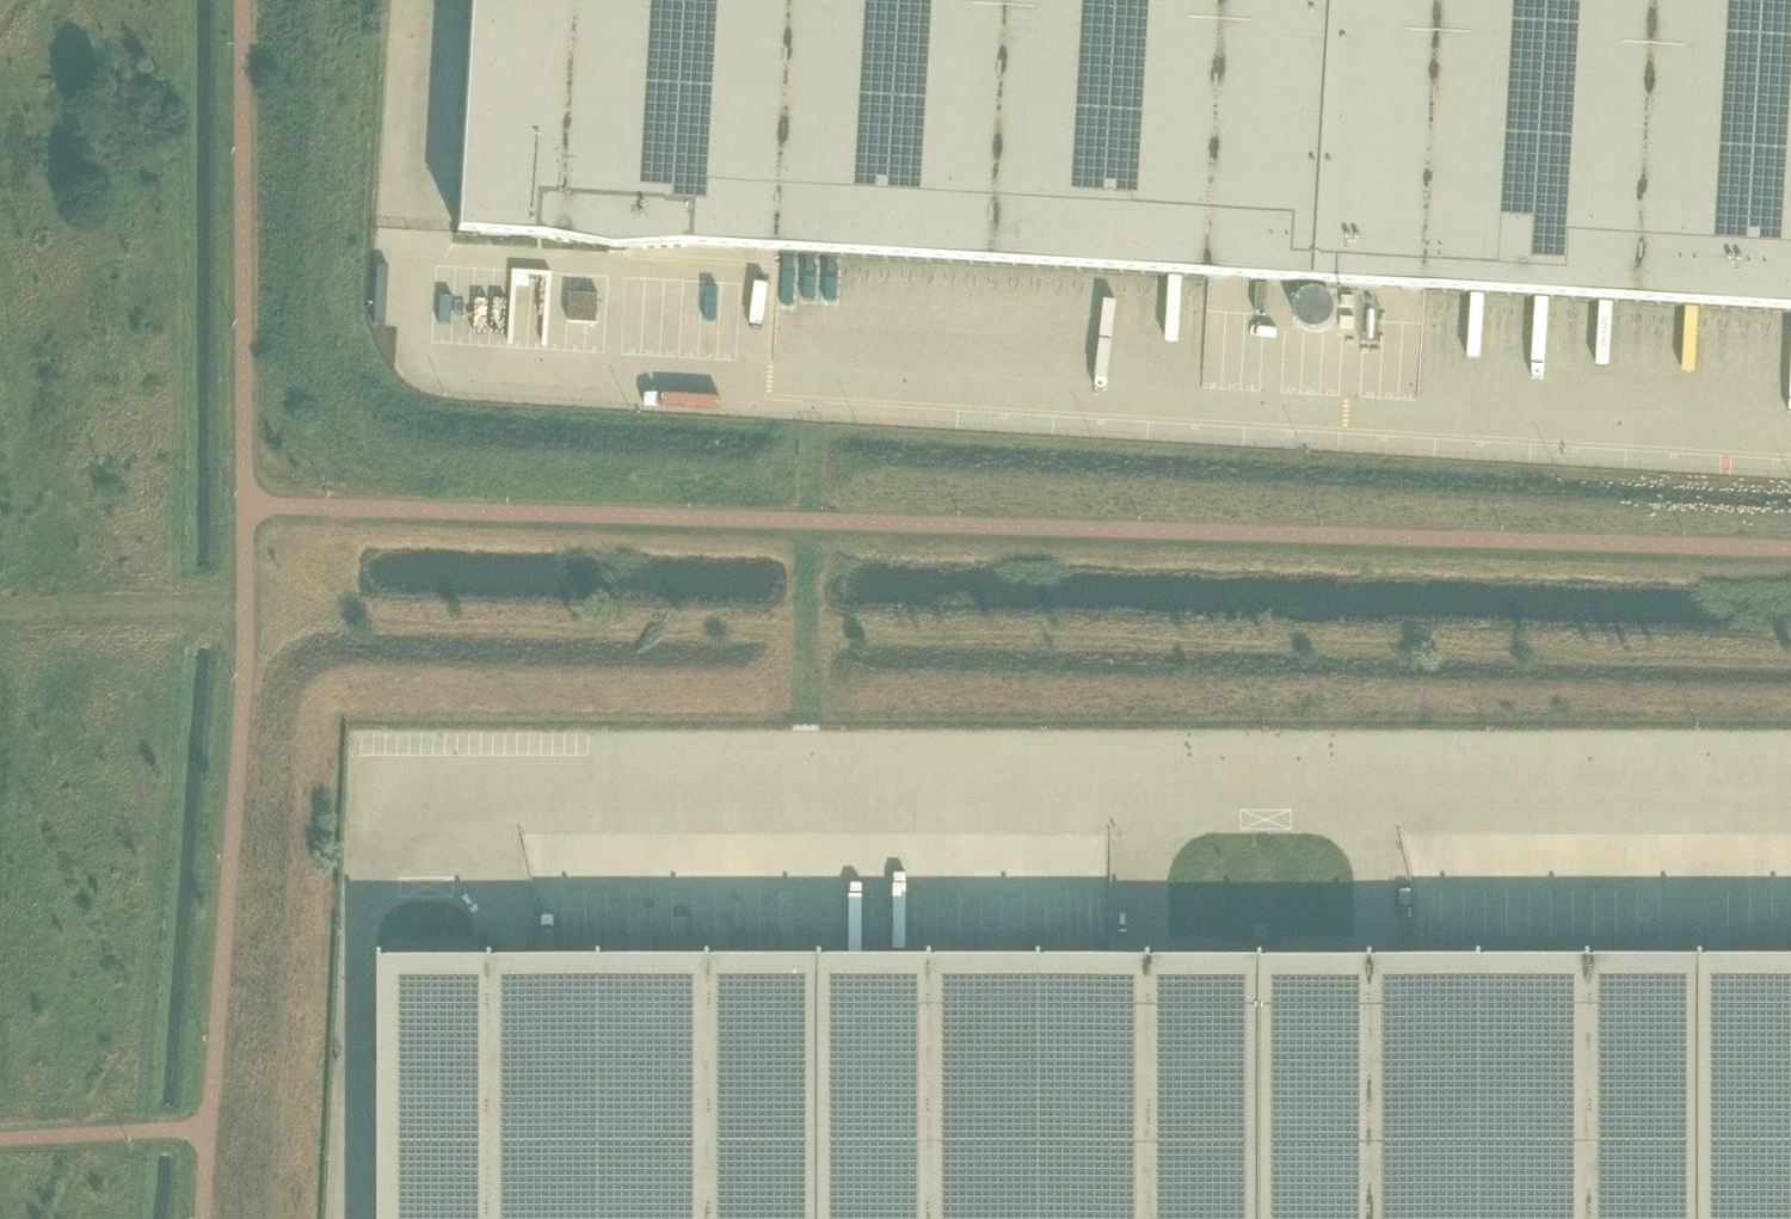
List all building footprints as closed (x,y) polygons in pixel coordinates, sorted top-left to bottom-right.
[(627,250),(644,249),(688,246),(1790,311),(1790,0),(471,0),(458,233),(550,238),(594,246),(610,249),(610,253),(627,254),(627,250)] [(1354,963),(1354,967),(1169,967),(1169,963),(476,963),(476,967),(387,967),(387,989),(383,989),(383,1218),(1790,1218),(1790,963),(1354,963)]
